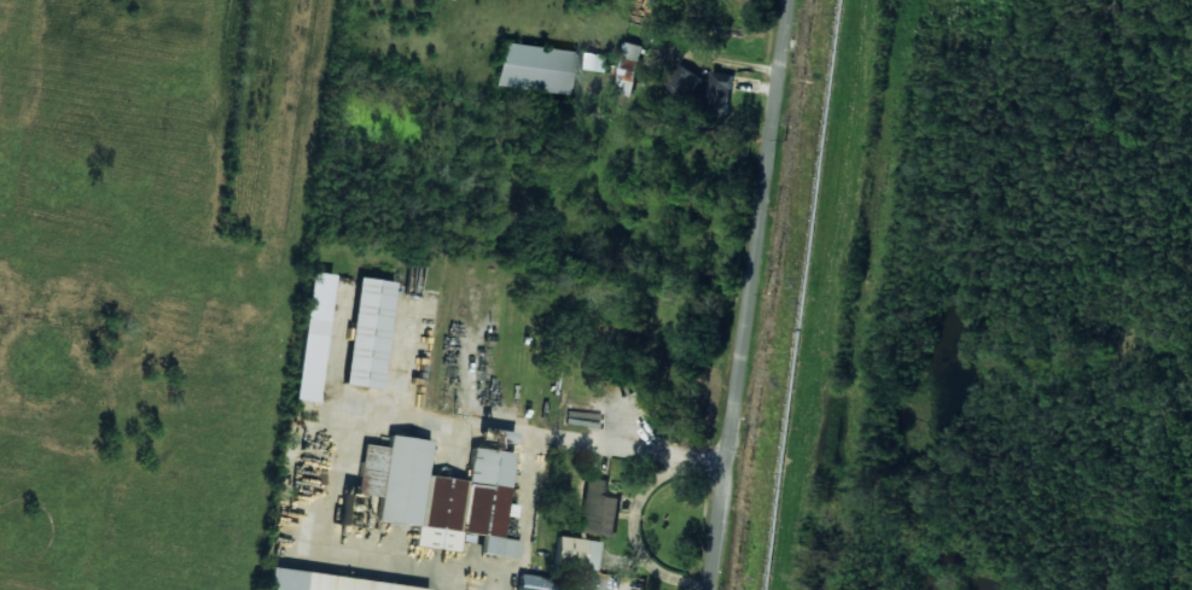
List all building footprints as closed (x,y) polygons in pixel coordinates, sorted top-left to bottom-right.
[(504,42),(572,51),(566,94),(499,86),(504,42)] [(646,46),(628,42),(615,91),(633,95),(646,46)] [(609,54),(586,52),(585,69),(607,72),(609,54)] [(668,72),(660,82),(687,101),(702,78),(682,64),(673,76),(668,72)] [(708,112),(730,112),(731,73),(710,72),(708,112)] [(294,400),(316,403),(330,275),(309,272),(294,400)] [(393,282),(378,387),(342,382),(356,276),(393,282)] [(414,522),(373,515),(386,433),(428,439),(414,522)] [(512,455),(502,534),(461,530),(472,449),(512,455)] [(608,481),(585,478),(578,532),(615,537),(620,497),(607,495),(608,481)] [(599,540),(556,538),(555,566),(597,568),(599,540)] [(271,568),(416,589),(267,589),(271,568)] [(518,574),(517,589),(549,589),(551,578),(518,574)]
